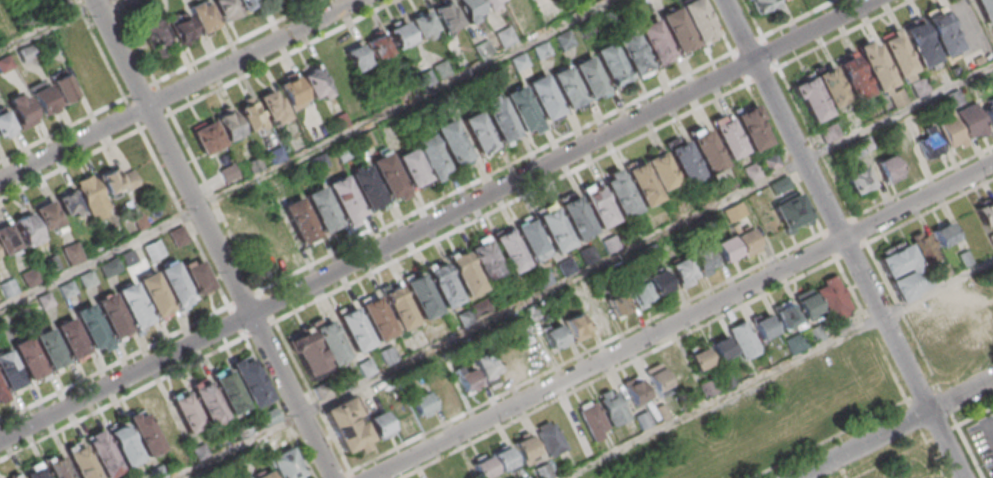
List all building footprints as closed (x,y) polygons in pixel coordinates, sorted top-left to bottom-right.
[(240,16),(232,0),(210,0),(222,25),(240,16)] [(263,9),(259,0),(236,0),(245,18),(263,9)] [(432,9),(449,0),(461,24),(443,33),(432,9)] [(467,24),(454,0),(476,0),(482,11),(474,15),(476,19),(467,24)] [(488,12),(482,0),(501,0),(495,3),(497,7),(488,12)] [(715,33),(698,0),(686,0),(678,4),(698,42),(715,33)] [(756,17),(777,8),(773,0),(748,0),(756,17)] [(992,19),(992,0),(973,0),(984,23),(992,19)] [(202,39),(219,30),(206,3),(188,12),(202,39)] [(677,52),(694,43),(675,6),(657,15),(677,52)] [(942,57),(960,49),(940,8),(923,16),(942,57)] [(408,18),(425,9),(435,29),(418,37),(408,18)] [(167,21),(180,45),(197,35),(184,12),(167,21)] [(654,64),(672,55),(653,17),(635,27),(654,64)] [(144,25),(156,56),(172,50),(160,19),(144,25)] [(920,68),(937,60),(918,19),(900,27),(920,68)] [(386,29),(404,20),(414,40),(396,49),(386,29)] [(494,32),(501,48),(516,40),(509,25),(494,32)] [(897,77),(914,69),(895,28),(877,37),(897,77)] [(375,62),(392,54),(379,29),(363,37),(375,62)] [(634,77),(652,68),(632,31),(615,40),(634,77)] [(877,92),(894,83),(875,43),(869,46),(866,40),(854,46),(877,92)] [(611,87),(629,78),(610,41),(592,50),(611,87)] [(547,55),(542,45),(533,48),(538,58),(547,55)] [(344,57),(360,49),(370,69),(353,77),(344,57)] [(515,72),(529,65),(522,52),(509,59),(515,72)] [(852,101),(871,93),(854,53),(835,61),(852,101)] [(13,68),(9,55),(0,58),(0,72),(13,68)] [(588,98),(606,89),(589,55),(571,64),(588,98)] [(566,109),(584,100),(565,62),(547,72),(566,109)] [(61,104),(77,95),(63,69),(47,77),(61,104)] [(302,81),(319,72),(329,92),(312,100),(302,81)] [(544,120),(561,111),(542,73),(525,82),(544,120)] [(811,122),(829,114),(810,76),(790,86),(796,98),(799,97),(811,122)] [(28,87),(45,78),(58,103),(40,112),(28,87)] [(522,131),(540,122),(520,85),(503,94),(522,131)] [(8,103),(11,102),(7,95),(18,90),(20,94),(23,93),(37,120),(21,128),(8,103)] [(500,143),(517,133),(498,96),(480,105),(500,143)] [(264,128),(254,99),(236,104),(245,134),(264,128)] [(980,107),(992,100),(992,124),(990,126),(980,107)] [(953,110),(972,101),(988,132),(978,138),(976,133),(967,138),(953,110)] [(750,151),(769,141),(758,119),(761,118),(754,104),(732,116),(750,151)] [(14,126),(0,133),(0,109),(4,107),(14,126)] [(477,154),(495,145),(476,107),(458,117),(477,154)] [(200,154),(244,137),(232,109),(189,126),(200,154)] [(950,151),(966,144),(952,113),(936,120),(950,151)] [(727,159),(745,150),(728,117),(710,126),(727,159)] [(453,165),(470,156),(451,118),(433,127),(453,165)] [(823,141),(836,137),(833,126),(820,129),(823,141)] [(707,174),(725,165),(705,128),(688,137),(707,174)] [(915,139),(933,130),(943,150),(925,159),(915,139)] [(433,182),(440,178),(439,177),(449,171),(430,133),(412,142),(433,182)] [(685,185),(703,176),(684,139),(666,148),(685,185)] [(920,164),(908,139),(891,148),(903,172),(920,164)] [(410,187),(428,178),(413,146),(395,155),(410,187)] [(658,190),(676,181),(660,150),(642,159),(658,190)] [(388,198),(406,189),(387,152),(369,161),(388,198)] [(872,162),(890,153),(900,173),(882,182),(872,162)] [(768,174),(782,168),(775,154),(761,161),(768,174)] [(642,207),(660,198),(641,161),(623,170),(642,207)] [(748,184),(763,177),(756,163),(742,170),(748,184)] [(366,210),(384,201),(365,164),(347,173),(366,210)] [(873,186),(864,165),(844,175),(853,195),(873,186)] [(620,219),(639,209),(617,166),(605,173),(608,178),(602,181),(620,219)] [(132,169),(119,176),(115,168),(98,177),(110,200),(140,185),(132,169)] [(344,220),(362,211),(343,174),(325,183),(344,220)] [(76,185),(93,176),(108,206),(91,215),(76,185)] [(775,197),(792,188),(786,177),(769,186),(775,197)] [(598,228),(616,219),(598,184),(580,193),(598,228)] [(54,194),(71,185),(81,205),(64,214),(54,194)] [(322,232),(340,222),(320,185),(303,194),(322,232)] [(786,234),(794,231),(791,226),(802,221),(804,225),(812,221),(797,192),(792,194),(792,192),(774,201),(775,203),(771,205),(786,234)] [(576,239),(594,230),(576,195),(558,204),(576,239)] [(298,243),(316,234),(297,196),(279,206),(298,243)] [(33,206),(49,197),(59,217),(42,225),(33,206)] [(985,200),(973,215),(989,228),(992,224),(992,206),(985,200)] [(728,225),(747,216),(740,203),(721,212),(728,225)] [(555,252),(572,243),(553,206),(535,215),(555,252)] [(531,262),(549,253),(531,218),(513,227),(531,262)] [(930,230),(940,248),(958,239),(948,220),(930,230)] [(20,249),(8,221),(0,225),(0,258),(20,249)] [(743,257),(760,248),(747,224),(739,228),(741,231),(732,236),(743,257)] [(168,232),(182,225),(190,241),(176,248),(168,232)] [(509,274),(527,265),(508,227),(490,237),(509,274)] [(909,238),(922,266),(939,258),(925,229),(909,238)] [(722,262),(739,254),(728,233),(711,242),(722,262)] [(607,256),(620,249),(614,236),(601,243),(607,256)] [(622,247),(628,244),(624,237),(618,240),(622,247)] [(141,246),(157,238),(165,253),(148,261),(141,246)] [(484,279),(502,270),(486,239),(468,248),(484,279)] [(929,288),(907,240),(875,254),(897,302),(929,288)] [(62,252),(76,244),(84,260),(70,267),(62,252)] [(586,267),(599,261),(593,247),(580,253),(586,267)] [(701,276),(711,271),(709,268),(717,264),(709,247),(691,255),(701,276)] [(465,297),(483,289),(464,251),(446,260),(465,297)] [(679,288),(692,282),(690,277),(695,274),(685,255),(667,264),(679,288)] [(98,267),(114,258),(120,270),(104,279),(98,267)] [(564,279),(578,272),(571,259),(557,267),(564,279)] [(175,307),(193,298),(174,260),(156,269),(175,307)] [(191,295),(210,292),(204,261),(186,265),(191,295)] [(443,308),(461,299),(442,262),(424,271),(443,308)] [(654,295),(670,287),(658,264),(648,269),(650,273),(644,276),(654,295)] [(20,274),(26,287),(39,281),(33,268),(20,274)] [(154,316),(172,307),(152,270),(135,279),(154,316)] [(77,278),(90,271),(96,283),(82,289),(77,278)] [(421,320),(439,311),(420,273),(402,282),(421,320)] [(830,321),(847,312),(846,310),(850,308),(844,296),(846,295),(841,285),(839,286),(833,273),(821,279),(823,283),(813,288),(830,321)] [(638,309),(645,306),(642,301),(652,296),(644,280),(627,288),(638,309)] [(57,288),(70,281),(76,293),(62,300),(57,288)] [(133,327),(151,318),(131,281),(114,290),(133,327)] [(399,329),(417,320),(398,283),(380,292),(399,329)] [(803,318),(820,309),(809,287),(792,296),(803,318)] [(614,316),(630,307),(621,291),(605,300),(614,316)] [(112,338),(130,329),(110,292),(93,301),(112,338)] [(376,341),(394,332),(374,294),(357,304),(376,341)] [(582,302),(595,330),(611,323),(598,295),(582,302)] [(469,311),(487,302),(493,314),(475,323),(469,311)] [(781,329),(800,320),(791,302),(780,307),(778,303),(770,307),(781,329)] [(90,349),(108,340),(89,303),(71,312),(90,349)] [(354,352),(372,343),(353,306),(335,315),(354,352)] [(462,330),(474,324),(468,311),(456,317),(462,330)] [(574,342),(589,334),(577,312),(562,320),(574,342)] [(759,338),(776,330),(767,312),(758,317),(756,314),(749,317),(759,338)] [(70,359),(87,350),(70,316),(53,325),(70,359)] [(329,365),(347,356),(328,319),(310,328),(329,365)] [(742,359),(760,350),(745,319),(727,328),(742,359)] [(565,340),(557,323),(540,331),(549,348),(565,340)] [(811,344),(825,337),(817,323),(804,329),(811,344)] [(48,370),(66,361),(49,327),(31,336),(48,370)] [(327,365),(309,329),(288,340),(306,376),(327,365)] [(790,355),(809,346),(801,330),(782,339),(790,355)] [(715,361),(733,353),(724,335),(707,343),(715,361)] [(28,382),(46,373),(27,336),(9,345),(28,382)] [(508,375),(525,367),(511,340),(495,348),(508,375)] [(384,366),(398,358),(391,344),(377,351),(384,366)] [(693,372),(711,363),(703,346),(684,354),(693,372)] [(24,383),(7,349),(0,352),(0,380),(6,392),(24,383)] [(483,378),(498,371),(488,350),(473,358),(483,378)] [(271,400),(249,354),(229,363),(250,410),(271,400)] [(363,377),(375,371),(368,357),(356,364),(363,377)] [(654,392),(669,384),(658,362),(642,370),(654,392)] [(465,395),(472,391),(470,388),(479,384),(471,367),(461,372),(457,365),(451,368),(465,395)] [(230,415),(247,406),(228,368),(210,378),(230,415)] [(632,404),(648,396),(637,374),(621,382),(632,404)] [(431,384),(441,404),(459,396),(449,375),(431,384)] [(209,426),(227,417),(207,379),(190,388),(209,426)] [(319,399),(333,392),(327,380),(313,387),(319,399)] [(610,426),(628,417),(615,390),(610,392),(608,388),(598,393),(601,398),(598,400),(610,426)] [(416,416),(421,414),(423,417),(431,413),(429,409),(433,407),(425,390),(408,398),(416,416)] [(188,437),(205,428),(186,391),(168,400),(188,437)] [(357,451),(365,447),(363,443),(371,439),(362,421),(356,424),(352,417),(360,413),(351,394),(320,409),(342,453),(355,447),(357,451)] [(414,421),(403,399),(386,407),(397,430),(414,421)] [(593,441),(603,436),(600,431),(608,427),(595,401),(590,403),(588,399),(575,405),(593,441)] [(183,436),(164,402),(148,411),(166,445),(183,436)] [(661,421),(668,417),(662,403),(654,407),(661,421)] [(262,429),(280,420),(274,407),(256,416),(262,429)] [(377,440),(393,432),(381,409),(366,417),(377,440)] [(640,429),(652,423),(646,409),(633,416),(640,429)] [(145,457),(163,448),(143,411),(126,420),(145,457)] [(548,457),(566,448),(552,422),(549,424),(547,420),(534,426),(536,430),(535,431),(548,457)] [(124,468),(142,458),(123,421),(105,430),(124,468)] [(523,466),(531,462),(530,460),(539,456),(526,430),(518,434),(519,438),(511,442),(523,466)] [(122,469),(102,432),(85,441),(104,477),(106,477),(122,469)] [(81,443),(63,452),(77,477),(98,477),(81,443)] [(499,472),(516,464),(506,443),(496,447),(498,450),(490,453),(499,472)] [(303,473),(289,446),(267,457),(277,477),(293,477),(303,473)] [(60,453),(42,461),(51,477),(72,477),(60,453)] [(495,472),(487,455),(483,456),(481,453),(472,457),(474,462),(471,464),(478,477),(483,477),(495,472)] [(27,477),(45,477),(41,462),(24,467),(27,477)] [(549,475),(547,465),(535,468),(537,477),(549,475)] [(268,469),(251,477),(252,477),(272,477),(268,469)]
